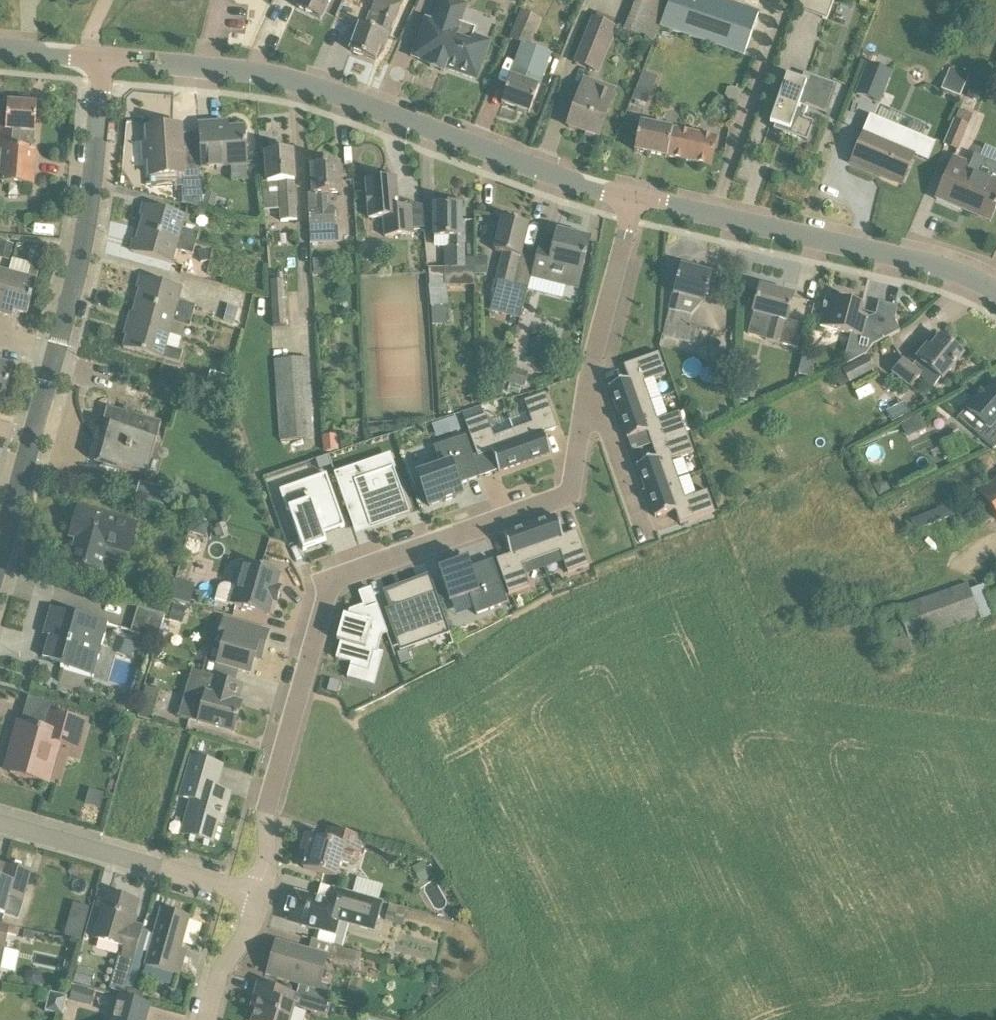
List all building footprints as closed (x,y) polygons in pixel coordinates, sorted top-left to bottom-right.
[(297,8),(320,19),(329,0),(301,0),(297,8)] [(385,49),(402,0),(376,0),(366,27),(361,25),(351,52),(376,61),(381,48),(385,49)] [(433,22),(428,20),(414,58),(432,64),(430,68),(444,73),(446,69),(477,80),(490,42),(476,37),(479,29),(462,23),(468,6),(452,0),(441,0),(433,22)] [(660,29),(744,58),(759,15),(717,0),(671,0),(660,29)] [(797,9),(828,20),(835,0),(800,0),(797,9)] [(528,47),(540,19),(521,11),(510,40),(528,47)] [(594,20),(575,65),(597,75),(616,29),(594,20)] [(551,55),(547,53),(538,50),(532,67),(517,62),(502,105),(530,115),(551,55)] [(867,64),(855,96),(880,105),(892,73),(867,64)] [(951,70),(942,91),(960,99),(969,78),(951,70)] [(804,75),(802,83),(787,78),(778,105),(783,106),(774,131),(807,143),(814,124),(812,123),(802,119),(803,113),(806,114),(808,106),(826,113),(825,116),(827,116),(837,87),(835,86),(833,93),(807,84),(809,77),(804,75)] [(987,86),(975,80),(967,98),(979,103),(987,86)] [(579,96),(568,128),(599,138),(615,91),(600,86),(595,101),(579,96)] [(15,151),(16,133),(35,135),(37,106),(8,104),(6,130),(4,152),(2,182),(34,184),(36,152),(15,151)] [(969,128),(956,122),(945,146),(958,152),(969,128)] [(712,168),(713,164),(718,139),(641,123),(635,152),(712,168)] [(246,181),(245,165),(246,165),(244,129),(214,131),(214,125),(196,126),(199,168),(229,166),(231,182),(246,181)] [(200,210),(199,182),(196,134),(179,135),(179,127),(145,129),(146,145),(141,146),(143,162),(147,161),(148,177),(152,177),(152,188),(182,187),(182,204),(200,210)] [(901,185),(915,154),(865,133),(851,164),(901,185)] [(279,208),(280,224),(298,222),(293,151),(266,153),(268,185),(261,186),(263,210),(279,208)] [(995,209),(995,210),(995,184),(969,172),(972,166),(954,158),(936,200),(961,211),(963,207),(991,219),(995,209)] [(335,228),(334,209),(329,209),(329,194),(341,194),(339,165),(312,167),(314,195),(307,196),(309,230),(335,228)] [(411,207),(398,208),(396,180),(366,182),(369,219),(384,218),(386,238),(413,236),(411,207)] [(215,208),(218,197),(207,193),(203,204),(215,208)] [(147,206),(140,229),(196,245),(199,234),(182,229),(186,216),(147,206)] [(445,270),(457,270),(458,288),(475,288),(475,261),(464,261),(463,222),(461,222),(461,206),(434,207),(435,239),(444,239),(449,239),(450,248),(444,248),(445,270)] [(523,307),(532,277),(536,261),(521,258),(529,226),(503,219),(493,253),(503,255),(492,298),(523,307)] [(196,245),(140,229),(134,253),(173,264),(176,251),(193,256),(196,245)] [(540,244),(536,261),(532,277),(577,288),(581,274),(582,274),(590,241),(586,240),(587,237),(574,234),(574,237),(558,233),(554,247),(540,244)] [(0,248),(0,258),(10,261),(14,246),(1,242),(0,248)] [(476,257),(476,275),(488,275),(488,257),(476,257)] [(314,275),(330,274),(329,260),(312,261),(314,275)] [(0,302),(0,313),(12,316),(14,310),(27,313),(36,279),(39,265),(31,263),(27,277),(8,272),(0,302)] [(681,267),(673,297),(662,336),(685,343),(692,316),(702,305),(704,305),(712,276),(681,267)] [(8,272),(0,269),(0,302),(8,272)] [(143,278),(137,302),(193,317),(196,306),(179,302),(182,289),(143,278)] [(448,285),(428,287),(430,308),(449,307),(448,285)] [(760,288),(747,338),(797,351),(804,327),(787,323),(794,297),(760,288)] [(824,311),(820,327),(862,338),(867,319),(859,317),(862,307),(827,298),(825,307),(824,307),(823,310),(824,311)] [(137,302),(130,325),(169,336),(173,324),(190,328),(193,317),(137,302)] [(229,306),(225,322),(235,325),(239,309),(229,306)] [(873,347),(901,333),(894,321),(876,316),(869,340),(873,347)] [(166,348),(169,336),(130,325),(124,349),(180,364),(183,353),(166,348)] [(927,348),(917,360),(928,368),(921,376),(934,388),(941,379),(943,380),(963,356),(941,338),(931,351),(927,348)] [(611,391),(619,413),(652,402),(645,383),(667,375),(659,354),(625,366),(625,368),(628,376),(630,376),(629,380),(610,387),(611,391)] [(800,369),(810,371),(813,372),(816,361),(803,358),(800,369)] [(308,359),(275,362),(281,443),(313,440),(308,359)] [(868,359),(842,371),(849,384),(874,372),(868,359)] [(4,398),(13,364),(0,360),(0,412),(4,398)] [(510,370),(506,381),(525,387),(528,375),(510,370)] [(227,378),(210,373),(206,387),(224,392),(227,378)] [(755,399),(759,386),(745,382),(741,394),(755,399)] [(501,398),(505,386),(496,383),(493,396),(501,398)] [(987,394),(983,391),(958,419),(994,450),(995,448),(995,383),(987,394)] [(533,424),(514,431),(526,464),(548,456),(552,455),(545,435),(548,432),(549,433),(557,430),(559,430),(546,395),(525,402),(533,424)] [(652,402),(619,413),(627,436),(628,440),(647,433),(650,435),(650,436),(653,446),(687,433),(680,413),(659,421),(652,402)] [(104,431),(95,463),(146,477),(162,423),(107,408),(101,430),(104,431)] [(487,416),(466,423),(479,458),(480,458),(480,457),(488,454),(489,453),(493,454),(499,473),(503,472),(526,464),(514,431),(495,438),(487,416)] [(456,417),(447,420),(452,434),(460,431),(456,417)] [(638,469),(646,492),(680,480),(673,461),(695,453),(687,433),(653,446),(656,455),(657,455),(657,459),(637,466),(639,469),(638,469)] [(338,435),(323,436),(324,453),(339,452),(338,435)] [(441,468),(418,476),(429,507),(443,502),(444,503),(456,499),(456,498),(462,496),(459,486),(481,478),(466,437),(434,448),(441,468)] [(324,458),(316,460),(319,471),(331,467),(328,457),(324,458)] [(410,515),(394,468),(393,469),(356,482),(351,469),(335,474),(349,514),(364,509),(371,529),(410,515)] [(289,510),(289,511),(304,552),(326,544),(323,535),(345,528),(326,476),(303,484),(310,502),(289,510)] [(655,515),(656,518),(675,511),(678,514),(678,515),(681,523),(680,523),(681,525),(716,513),(708,492),(686,500),(680,480),(646,492),(654,515),(655,515)] [(978,494),(995,518),(995,480),(978,494)] [(882,481),(877,484),(873,486),(879,497),(889,492),(891,491),(887,483),(882,481)] [(136,500),(149,503),(154,487),(140,483),(136,500)] [(138,524),(81,508),(72,538),(77,540),(71,563),(101,572),(104,561),(126,567),(130,554),(138,524)] [(915,533),(951,519),(946,508),(910,522),(915,533)] [(542,559),(561,552),(569,574),(590,566),(577,532),(576,532),(576,533),(567,536),(567,537),(563,536),(556,517),(553,518),(530,526),(542,559)] [(210,523),(197,519),(192,534),(205,538),(210,523)] [(509,595),(530,587),(523,566),(542,559),(530,526),(507,534),(508,534),(504,535),(511,554),(508,558),(507,557),(499,560),(497,560),(509,595)] [(468,561),(439,571),(450,603),(470,596),(477,615),(508,604),(493,561),(471,569),(468,561)] [(281,574),(243,564),(236,588),(225,585),(221,587),(219,590),(216,601),(269,617),(273,602),(277,604),(282,588),(277,587),(281,574)] [(386,612),(396,642),(436,628),(440,639),(452,635),(430,576),(384,593),(390,610),(386,612)] [(171,596),(190,602),(196,585),(176,579),(171,596)] [(879,615),(895,663),(915,656),(910,642),(979,617),(968,585),(879,615)] [(187,609),(174,605),(169,621),(182,625),(187,609)] [(350,612),(348,618),(344,617),(337,642),(341,643),(336,660),(352,664),(351,667),(369,672),(374,653),(378,654),(382,637),(388,635),(378,606),(366,610),(365,606),(350,612)] [(61,668),(93,678),(109,624),(52,607),(47,625),(51,626),(43,657),(63,662),(61,668)] [(166,617),(139,609),(132,633),(159,641),(166,617)] [(269,632),(224,619),(219,637),(225,639),(217,665),(206,662),(202,674),(236,683),(239,672),(250,675),(258,650),(263,652),(269,632)] [(411,662),(407,651),(397,654),(401,665),(411,662)] [(243,685),(236,683),(202,674),(192,671),(178,716),(234,732),(242,705),(237,703),(243,685)] [(328,692),(338,694),(341,683),(331,680),(328,692)] [(152,723),(160,691),(145,687),(137,719),(152,723)] [(47,729),(20,721),(13,743),(18,745),(10,771),(43,781),(54,741),(78,747),(85,722),(52,713),(47,729)] [(218,765),(192,758),(181,798),(192,801),(182,835),(213,844),(219,823),(223,824),(231,795),(211,789),(218,765)] [(326,842),(307,836),(302,851),(308,853),(304,869),(336,878),(341,862),(355,866),(363,839),(330,829),(326,842)] [(421,884),(433,878),(424,863),(413,869),(421,884)] [(5,915),(11,894),(24,898),(31,872),(6,865),(2,879),(0,878),(0,914),(5,915)] [(296,893),(288,920),(303,924),(302,927),(321,932),(318,941),(333,946),(339,922),(374,932),(383,902),(334,889),(330,902),(296,893)] [(124,995),(135,960),(143,929),(132,926),(139,903),(108,894),(95,940),(125,948),(122,956),(120,956),(110,990),(124,995)] [(81,940),(91,908),(76,904),(66,936),(81,940)] [(190,917),(162,909),(145,967),(180,977),(185,957),(180,955),(190,917)] [(385,921),(393,924),(396,915),(388,912),(385,921)] [(2,926),(0,925),(0,970),(7,935),(9,928),(2,926)] [(20,930),(9,928),(7,935),(19,938),(20,930)] [(36,934),(25,932),(23,940),(34,942),(36,934)] [(321,978),(326,957),(308,952),(278,943),(269,976),(300,984),(297,995),(305,997),(327,1003),(331,988),(319,984),(321,978)] [(362,955),(334,947),(330,961),(358,969),(362,955)] [(295,1008),(297,995),(259,984),(254,1002),(259,1003),(254,1019),(291,1019),(295,1008)] [(73,987),(69,1001),(85,1006),(93,1001),(95,994),(73,987)] [(127,988),(128,998),(143,997),(142,987),(135,988),(127,988)] [(46,1012),(63,1017),(68,998),(51,993),(46,1012)] [(120,997),(114,1019),(146,1019),(150,1005),(120,997)] [(331,1004),(327,1003),(305,997),(302,1010),(327,1017),(331,1004)]
